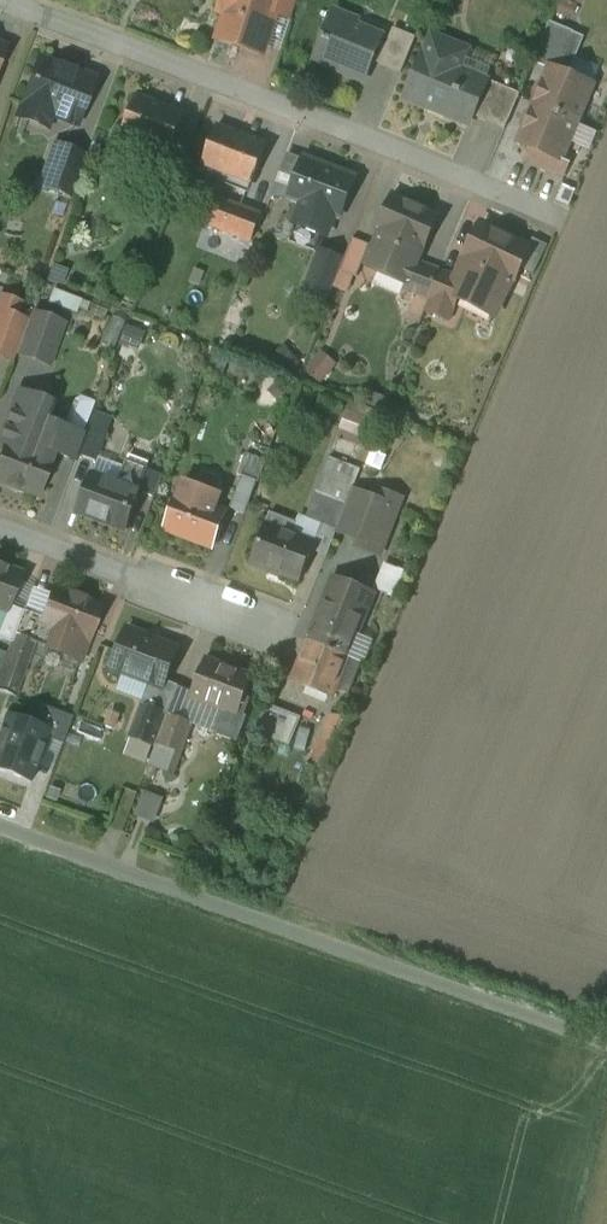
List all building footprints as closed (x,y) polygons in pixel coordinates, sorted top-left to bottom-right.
[(219,13),(226,15),(218,38),(232,43),(232,44),(249,50),(250,47),(261,51),(261,53),(263,54),(271,31),(267,30),(273,13),(277,0),(224,0),(219,13)] [(273,13),(292,20),(299,0),(277,0),(273,13)] [(358,22),(334,13),(315,60),(365,81),(380,42),(354,31),(358,22)] [(573,31),(550,22),(533,62),(550,69),(550,67),(557,70),(573,31)] [(394,29),(379,64),(402,73),(416,38),(394,29)] [(468,50),(433,36),(425,54),(407,98),(428,107),(429,105),(470,122),(487,80),(460,69),(468,50)] [(94,80),(39,59),(20,109),(51,120),(56,107),(81,116),(94,80)] [(557,70),(550,67),(550,69),(534,105),(577,123),(593,85),(557,70)] [(520,94),(495,84),(480,119),(505,130),(520,94)] [(122,134),(116,131),(104,161),(130,171),(141,143),(169,153),(184,114),(137,96),(122,134)] [(577,123),(534,105),(519,143),(530,148),(561,161),(562,159),(577,123)] [(572,143),(590,152),(598,133),(580,125),(572,143)] [(267,145),(217,127),(202,165),(219,171),(216,181),(248,194),(267,145)] [(88,156),(56,145),(41,186),(73,197),(88,156)] [(561,161),(530,148),(524,161),(564,178),(570,163),(562,159),(561,161)] [(354,178),(305,160),(290,198),(304,203),(296,224),(326,236),(334,215),(340,217),(354,178)] [(177,183),(150,172),(140,199),(167,209),(177,183)] [(393,195),(377,230),(382,232),(367,266),(407,283),(416,261),(417,261),(422,250),(424,251),(439,216),(393,195)] [(246,209),(220,199),(210,226),(236,236),(246,209)] [(246,209),(236,236),(251,242),(262,215),(246,209)] [(457,277),(452,288),(461,292),(495,309),(492,315),(494,316),(511,281),(512,282),(529,247),(483,225),(457,277)] [(370,245),(353,238),(344,260),(340,270),(358,277),(370,245)] [(344,260),(322,251),(306,291),(329,300),(340,270),(344,260)] [(417,261),(416,261),(407,283),(405,289),(427,298),(439,269),(417,261)] [(441,271),(439,270),(439,269),(427,298),(431,299),(426,311),(450,321),(461,292),(452,288),(457,277),(441,271)] [(0,300),(0,358),(13,363),(17,353),(28,321),(15,316),(19,303),(1,296),(0,300)] [(63,324),(31,313),(28,321),(17,353),(48,365),(63,324)] [(322,352),(307,371),(323,384),(338,365),(322,352)] [(14,405),(0,442),(0,443),(5,445),(0,459),(0,482),(38,497),(54,453),(63,456),(73,429),(47,419),(48,418),(14,405)] [(108,435),(90,428),(87,435),(80,455),(98,462),(108,435)] [(73,429),(63,456),(78,462),(80,455),(87,435),(73,429)] [(117,485),(92,475),(78,512),(126,530),(139,493),(148,469),(127,461),(117,485)] [(256,481),(240,475),(232,495),(248,501),(256,481)] [(353,489),(322,477),(317,492),(332,498),(348,504),(353,490),(353,489)] [(213,493),(194,486),(189,498),(179,495),(166,531),(212,548),(225,512),(208,505),(213,493)] [(375,499),(353,490),(348,504),(337,531),(359,540),(357,546),(380,555),(401,499),(379,490),(375,499)] [(317,492),(316,492),(306,519),(321,525),(332,498),(317,492)] [(348,504),(332,498),(321,525),(337,531),(348,504)] [(315,543),(266,525),(251,565),(280,576),(281,574),(300,581),(315,543)] [(0,567),(0,611),(6,613),(20,575),(0,567)] [(335,579),(326,602),(325,601),(308,642),(349,658),(374,595),(335,579)] [(100,606),(55,588),(44,619),(42,624),(35,642),(35,643),(79,661),(100,606)] [(44,619),(24,612),(15,635),(35,642),(42,624),(44,619)] [(3,623),(0,630),(0,671),(16,628),(3,623)] [(148,636),(128,628),(112,669),(151,683),(142,705),(144,705),(152,708),(160,687),(163,688),(166,681),(178,649),(147,637),(148,636)] [(15,635),(0,676),(0,690),(15,696),(35,643),(35,642),(15,635)] [(308,642),(292,682),(332,698),(349,658),(308,642)] [(253,677),(206,659),(191,697),(226,710),(217,735),(238,742),(247,716),(239,713),(253,677)] [(166,681),(163,688),(160,687),(152,708),(166,713),(165,714),(168,715),(179,686),(166,681)] [(301,717),(268,704),(257,731),(291,744),(301,717)] [(152,708),(144,705),(125,754),(147,763),(165,714),(166,713),(152,708)] [(192,723),(170,715),(159,744),(193,757),(199,741),(187,736),(192,723)] [(63,736),(41,728),(33,750),(56,758),(63,736)] [(195,764),(184,760),(177,777),(188,782),(195,764)] [(134,815),(153,822),(162,800),(143,792),(134,815)]
